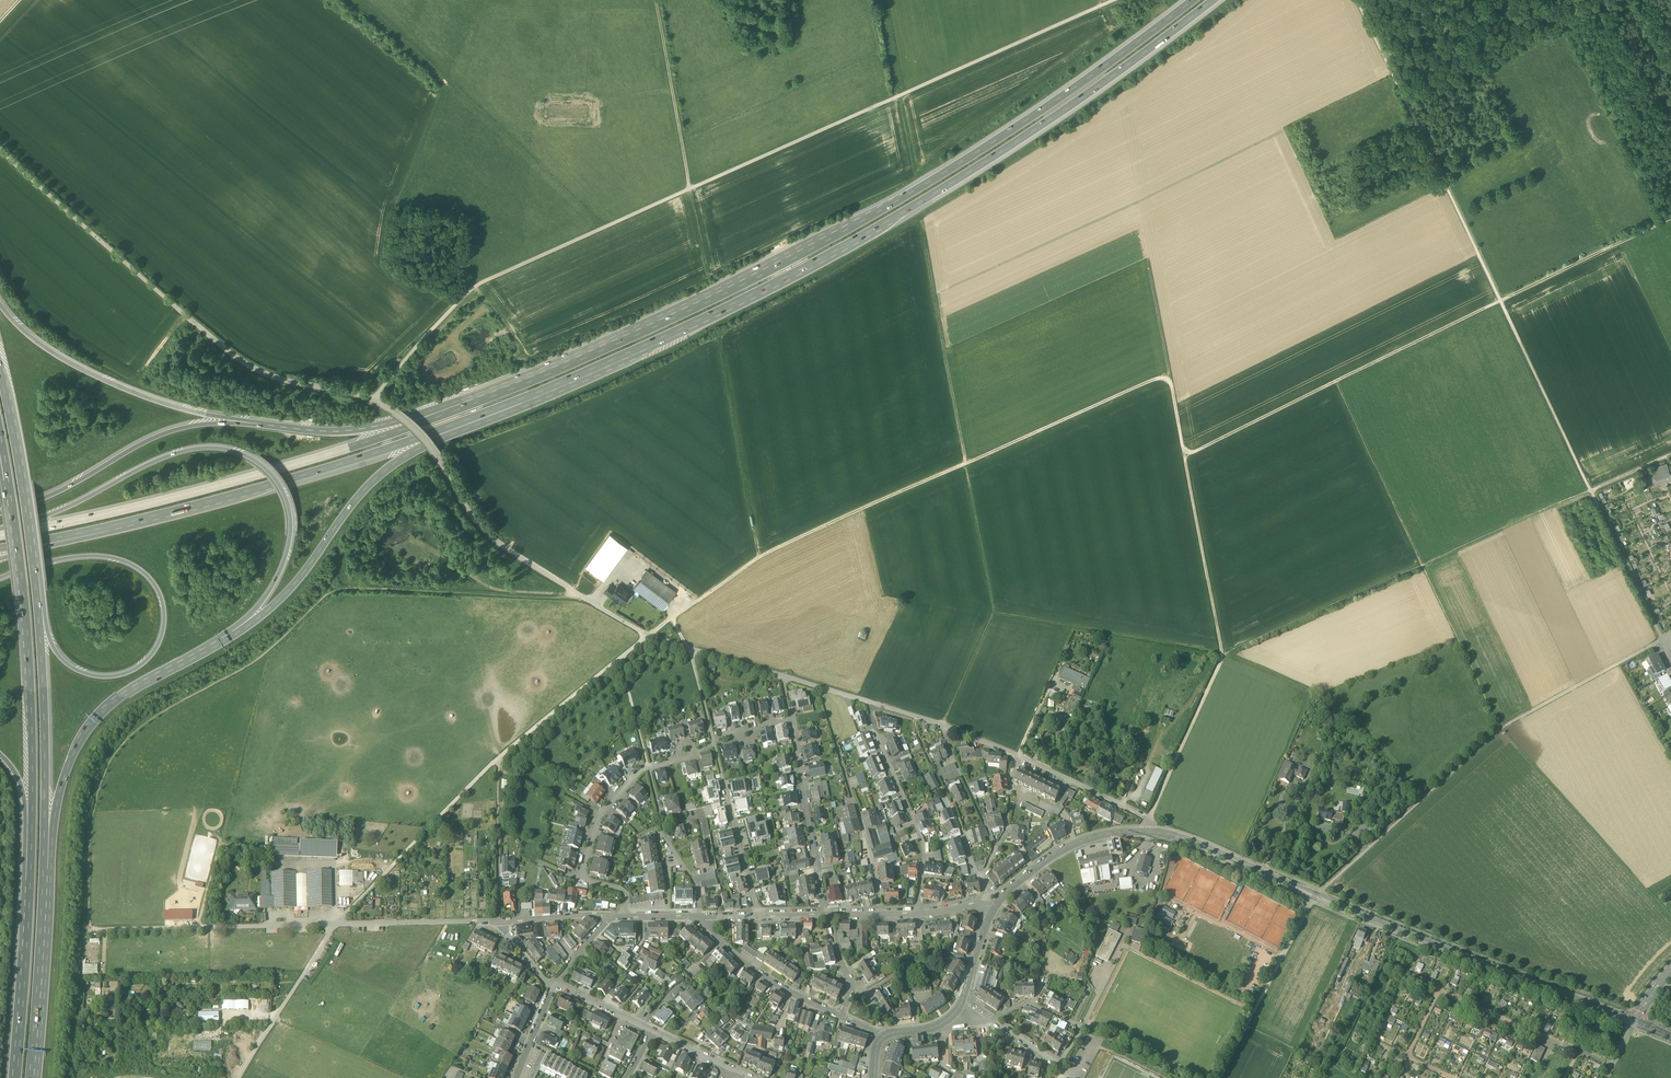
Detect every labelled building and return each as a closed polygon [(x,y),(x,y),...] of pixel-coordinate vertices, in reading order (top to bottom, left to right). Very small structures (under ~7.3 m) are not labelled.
[(1666,463),(1652,467),(1654,471),(1653,471),(1655,479),(1666,476),(1666,477),(1670,476),(1666,463)] [(610,534),(586,566),(603,579),(627,547),(610,534)] [(647,570),(634,588),(662,610),(676,591),(647,570)] [(615,588),(610,584),(604,592),(610,596),(611,595),(610,595),(615,588)] [(630,592),(619,584),(615,588),(610,595),(611,595),(613,597),(613,598),(618,601),(622,604),(630,592)] [(1650,660),(1646,662),(1650,670),(1662,664),(1657,656),(1650,660)] [(1662,664),(1650,670),(1654,677),(1660,675),(1666,671),(1662,664)] [(1090,680),(1064,669),(1059,679),(1076,686),(1077,684),(1074,683),(1075,680),(1087,686),(1090,680)] [(1669,677),(1663,680),(1658,683),(1661,689),(1670,683),(1670,680),(1669,677)] [(1087,686),(1075,680),(1074,683),(1077,684),(1076,686),(1076,687),(1085,691),(1087,686)] [(1661,689),(1664,694),(1665,694),(1669,692),(1670,691),(1670,683),(1661,689)] [(1076,687),(1073,693),(1067,708),(1076,712),(1085,691),(1076,687)] [(805,702),(804,696),(802,697),(801,692),(789,694),(790,700),(792,700),(792,704),(796,703),(797,704),(796,705),(797,710),(803,708),(809,706),(808,705),(807,701),(805,702)] [(781,700),(773,702),(774,705),(775,712),(775,714),(784,712),(781,700)] [(766,701),(758,702),(759,708),(761,708),(761,710),(760,710),(761,716),(768,715),(767,708),(766,701)] [(809,706),(803,708),(804,713),(813,712),(812,704),(808,705),(809,706)] [(752,705),(743,706),(745,714),(746,719),(755,717),(752,705)] [(737,706),(729,707),(731,718),(732,722),(739,720),(737,706)] [(1092,714),(1092,706),(1081,706),(1081,714),(1092,714)] [(723,712),(719,712),(718,714),(714,715),(714,716),(713,717),(714,719),(715,720),(717,729),(721,728),(721,730),(726,729),(725,719),(723,712)] [(859,729),(867,727),(863,713),(856,716),(859,729)] [(1060,730),(1056,739),(1062,741),(1068,728),(1066,728),(1070,720),(1060,715),(1058,716),(1054,714),(1053,717),(1054,717),(1052,721),(1055,723),(1053,725),(1053,727),(1059,729),(1060,730)] [(886,729),(886,730),(893,730),(896,730),(897,721),(892,720),(892,719),(882,718),(881,728),(884,728),(886,729)] [(701,721),(694,722),(698,735),(704,733),(702,725),(701,721)] [(688,724),(687,724),(689,730),(691,737),(698,735),(694,722),(688,724)] [(681,726),(674,727),(677,740),(684,738),(682,730),(681,726)] [(667,729),(669,735),(670,742),(677,740),(674,727),(667,729)] [(783,728),(776,730),(777,734),(776,734),(777,739),(778,738),(779,743),(788,741),(790,740),(790,736),(787,737),(785,728),(783,729),(783,728)] [(770,731),(765,732),(762,732),(761,735),(761,737),(760,738),(761,741),(762,741),(763,745),(771,743),(772,743),(770,735),(770,731)] [(808,732),(802,734),(803,742),(816,740),(815,732),(815,731),(808,732)] [(868,733),(862,736),(863,737),(861,737),(857,739),(860,747),(872,742),(871,742),(871,740),(870,739),(870,738),(868,733)] [(894,734),(886,733),(890,743),(897,740),(894,734)] [(662,738),(656,740),(659,753),(666,751),(664,744),(663,738),(662,738)] [(890,743),(888,744),(891,751),(902,746),(899,739),(897,740),(890,743)] [(656,740),(649,742),(650,747),(652,754),(659,753),(656,740)] [(872,742),(860,747),(863,755),(867,754),(869,753),(870,753),(876,751),(874,746),(873,746),(872,744),(872,743),(872,742)] [(734,744),(728,745),(728,746),(721,748),(722,749),(721,750),(721,752),(722,753),(724,762),(728,761),(728,763),(733,762),(733,760),(737,760),(736,756),(734,745),(734,744)] [(967,744),(956,747),(957,753),(960,752),(961,760),(970,758),(971,760),(975,759),(976,759),(974,752),(974,751),(970,751),(969,750),(968,750),(967,744)] [(812,747),(805,749),(805,753),(805,756),(806,756),(807,759),(819,757),(817,747),(817,746),(812,747)] [(902,746),(891,751),(894,757),(899,755),(905,752),(902,746)] [(942,746),(936,749),(937,751),(941,760),(942,760),(947,757),(944,750),(942,746)] [(752,747),(747,748),(747,749),(742,750),(744,760),(744,761),(747,761),(752,760),(751,760),(754,759),(752,747)] [(633,750),(631,751),(631,750),(626,752),(632,765),(634,764),(633,764),(639,761),(636,755),(633,750)] [(981,750),(974,752),(976,759),(975,759),(975,761),(983,759),(981,750)] [(990,751),(981,750),(983,759),(989,760),(989,754),(990,751)] [(937,751),(931,754),(936,764),(942,761),(942,760),(941,760),(937,751)] [(632,765),(626,752),(619,755),(622,762),(625,768),(625,767),(630,765),(631,766),(632,765)] [(709,753),(700,755),(702,762),(703,769),(704,769),(713,767),(709,753)] [(998,755),(989,754),(989,760),(988,764),(1000,765),(1000,768),(1002,771),(1007,770),(1008,758),(1001,758),(1002,757),(998,756),(998,755)] [(878,757),(873,760),(872,760),(867,762),(870,770),(882,765),(881,763),(880,763),(878,757)] [(777,761),(776,761),(777,767),(776,767),(777,771),(779,771),(784,770),(790,769),(791,769),(790,764),(792,762),(789,760),(788,760),(788,759),(777,761)] [(902,761),(896,764),(899,770),(900,769),(904,779),(915,774),(909,760),(908,759),(902,761)] [(1292,766),(1285,762),(1281,770),(1285,772),(1287,767),(1291,769),(1292,766)] [(954,763),(945,767),(948,773),(957,769),(954,763)] [(695,764),(685,766),(685,768),(687,775),(687,778),(698,775),(695,765),(695,764)] [(819,764),(810,766),(808,766),(810,778),(824,775),(822,764),(819,764)] [(882,765),(870,770),(874,778),(879,776),(885,773),(882,768),(883,767),(882,765)] [(617,772),(613,767),(607,771),(615,782),(621,777),(617,772)] [(945,767),(937,771),(939,777),(948,773),(945,767)] [(1151,803),(1163,770),(1156,767),(1144,800),(1151,803)] [(1291,769),(1287,767),(1285,772),(1283,777),(1291,781),(1294,774),(1295,775),(1297,772),(1291,769)] [(1307,772),(1300,768),(1298,772),(1297,772),(1295,775),(1297,775),(1296,777),(1303,780),(1307,772)] [(663,770),(655,772),(658,783),(662,782),(662,784),(665,783),(667,783),(665,775),(663,770)] [(607,771),(602,775),(605,780),(610,786),(615,782),(607,771)] [(1034,778),(1019,771),(1014,782),(1028,789),(1034,778)] [(866,783),(862,773),(855,776),(859,786),(866,783)] [(933,777),(931,774),(925,777),(931,789),(934,788),(935,790),(938,788),(933,777)] [(602,775),(600,777),(599,775),(595,778),(601,783),(605,780),(602,775)] [(595,778),(595,777),(592,780),(596,783),(594,785),(599,788),(602,784),(601,783),(595,778)] [(781,778),(778,779),(779,785),(781,784),(782,789),(787,788),(793,787),(793,783),(792,778),(792,777),(781,778)] [(1000,778),(994,780),(996,787),(1007,784),(1008,784),(1007,779),(1005,778),(1003,779),(1003,778),(1000,778)] [(1047,784),(1034,778),(1028,789),(1042,796),(1047,784)] [(883,782),(878,784),(881,791),(893,786),(890,779),(883,782)] [(821,781),(814,783),(814,787),(816,786),(817,790),(811,791),(814,804),(820,803),(819,799),(825,798),(824,795),(828,794),(826,784),(821,785),(821,781)] [(712,802),(719,800),(717,793),(720,793),(717,783),(715,784),(714,782),(708,783),(709,789),(705,790),(709,803),(712,802)] [(731,784),(733,795),(746,793),(744,782),(736,783),(731,784)] [(976,796),(984,794),(982,783),(973,785),(976,796)] [(996,787),(995,787),(996,794),(1003,793),(1005,792),(1005,791),(1007,790),(1008,789),(1007,784),(996,787)] [(1061,791),(1047,784),(1042,796),(1055,803),(1061,791)] [(599,788),(594,785),(590,790),(600,798),(605,792),(599,788)] [(960,785),(952,789),(954,794),(962,791),(960,785)] [(893,786),(881,791),(884,798),(888,797),(896,793),(893,786)] [(647,796),(638,787),(636,789),(634,792),(644,801),(647,798),(646,797),(647,796)] [(600,798),(590,790),(586,796),(590,799),(596,804),(600,798)] [(1069,790),(1065,795),(1068,797),(1072,799),(1075,793),(1069,790)] [(962,791),(954,794),(958,804),(967,801),(962,791)] [(644,801),(634,792),(631,794),(629,796),(635,802),(639,805),(640,804),(641,805),(644,801)] [(590,799),(586,796),(583,794),(581,797),(588,802),(590,799)] [(795,794),(783,797),(785,807),(787,807),(797,805),(795,794)] [(667,799),(663,800),(663,801),(667,816),(673,815),(680,813),(676,797),(667,799)] [(938,797),(932,800),(935,806),(941,803),(938,797)] [(1102,804),(1092,799),(1087,807),(1092,810),(1090,812),(1096,815),(1097,814),(1100,808),(1102,804)] [(932,800),(926,802),(929,808),(931,808),(935,806),(932,800)] [(630,806),(625,801),(623,803),(620,806),(631,816),(634,812),(633,812),(634,810),(630,806)] [(742,802),(736,803),(737,813),(748,811),(746,801),(742,802)] [(1114,808),(1103,802),(1102,804),(1100,808),(1104,811),(1103,812),(1113,817),(1116,812),(1114,808)] [(694,803),(685,805),(686,812),(696,809),(694,803)] [(716,811),(721,810),(720,803),(713,805),(710,806),(712,812),(716,811)] [(941,803),(935,806),(936,810),(937,812),(943,809),(941,803)] [(1044,813),(1024,803),(1021,809),(1041,818),(1044,813)] [(1059,803),(1052,813),(1054,815),(1057,817),(1063,808),(1062,805),(1059,803)] [(898,808),(893,810),(893,809),(889,810),(892,818),(904,814),(901,805),(898,807),(898,808)] [(631,816),(620,806),(618,808),(616,811),(622,816),(626,819),(627,818),(628,819),(631,816)] [(710,806),(704,807),(706,817),(707,817),(713,815),(712,812),(710,806)] [(581,809),(578,807),(575,812),(578,814),(576,819),(584,821),(585,819),(586,819),(589,813),(581,809)] [(854,807),(841,810),(842,812),(840,812),(841,815),(842,815),(844,822),(857,819),(854,807)] [(1104,811),(1100,808),(1097,814),(1110,822),(1112,820),(1113,817),(1103,812),(1104,811)] [(721,810),(716,811),(718,818),(718,819),(720,826),(727,824),(725,816),(726,816),(724,809),(721,810)] [(821,810),(814,811),(816,822),(825,821),(823,810),(821,810)] [(875,810),(867,813),(869,821),(877,818),(875,810)] [(942,814),(946,824),(954,820),(950,810),(942,814)] [(1333,813),(1320,810),(1318,819),(1331,822),(1332,818),(1333,813)] [(927,812),(915,817),(919,825),(925,823),(931,821),(927,812)] [(1125,817),(1116,812),(1113,817),(1112,820),(1120,824),(1121,824),(1124,817),(1125,817)] [(867,813),(861,814),(863,822),(869,821),(867,813)] [(996,814),(993,814),(995,822),(1002,820),(1000,813),(996,814)] [(1052,813),(1045,823),(1047,826),(1049,822),(1054,815),(1052,813)] [(904,814),(892,818),(895,827),(899,825),(907,822),(904,814)] [(992,815),(987,816),(988,824),(995,822),(993,814),(992,815)] [(1081,814),(1071,818),(1073,827),(1084,824),(1081,814)] [(790,815),(784,816),(784,818),(785,823),(787,822),(788,826),(799,824),(798,820),(800,819),(799,815),(790,816),(790,815)] [(620,818),(617,816),(615,821),(620,823),(620,824),(621,824),(623,821),(620,818)] [(615,821),(608,817),(607,820),(605,823),(618,830),(620,826),(619,825),(620,824),(620,823),(615,821)] [(576,819),(576,818),(574,825),(577,826),(585,828),(586,821),(584,821),(576,819)] [(869,821),(863,822),(866,832),(871,830),(876,829),(877,829),(876,827),(878,827),(879,825),(880,825),(878,818),(869,821)] [(756,819),(745,821),(749,840),(753,839),(755,846),(762,844),(761,842),(770,840),(766,823),(757,826),(756,819)] [(857,819),(844,822),(846,833),(847,835),(848,835),(860,831),(857,819)] [(946,824),(944,824),(948,834),(959,829),(955,820),(954,820),(946,824)] [(995,822),(988,824),(991,831),(999,829),(1004,828),(1002,820),(995,822)] [(707,821),(701,822),(704,835),(709,834),(707,821)] [(931,821),(925,823),(928,830),(933,828),(931,821)] [(618,830),(605,823),(604,826),(602,828),(609,832),(614,835),(614,834),(615,833),(616,833),(618,830)] [(886,823),(880,825),(879,825),(878,827),(876,827),(877,829),(876,829),(879,836),(888,834),(887,830),(886,823)] [(925,823),(919,825),(918,825),(921,833),(928,830),(925,823)] [(1045,823),(1040,830),(1042,832),(1043,831),(1045,833),(1049,831),(1047,826),(1045,823)] [(1062,823),(1056,826),(1056,827),(1049,831),(1054,841),(1059,839),(1066,836),(1064,831),(1066,831),(1065,830),(1062,823)] [(683,827),(674,829),(677,840),(685,838),(683,827)] [(1019,828),(1013,827),(1012,831),(1010,831),(1010,834),(1024,835),(1025,829),(1025,828),(1019,828)] [(982,829),(975,831),(979,844),(979,845),(986,843),(984,838),(982,829)] [(791,832),(787,833),(788,842),(789,842),(804,840),(802,830),(791,832)] [(871,830),(866,832),(872,850),(876,849),(871,830)] [(576,832),(570,831),(570,833),(569,833),(567,838),(581,841),(582,840),(581,839),(582,834),(576,832)] [(975,831),(968,833),(970,840),(972,846),(979,844),(975,831)] [(718,835),(720,842),(733,840),(731,832),(727,833),(720,835),(718,835)] [(1038,833),(1025,851),(1027,854),(1031,860),(1036,856),(1034,853),(1032,851),(1045,840),(1044,839),(1042,836),(1038,833)] [(888,834),(879,836),(882,847),(890,845),(891,844),(889,836),(888,834)] [(1024,835),(1010,834),(1010,837),(1012,837),(1011,841),(1013,841),(1022,842),(1023,842),(1024,835)] [(821,838),(822,846),(835,844),(834,835),(825,837),(821,838)] [(298,840),(273,838),(272,846),(297,848),(298,840)] [(581,841),(567,838),(566,842),(567,843),(566,845),(571,847),(578,849),(580,843),(581,843),(581,841)] [(607,840),(600,838),(595,854),(603,856),(605,856),(609,857),(611,852),(613,853),(614,851),(611,850),(613,842),(610,841),(607,840)] [(650,840),(641,841),(642,848),(655,846),(654,839),(650,840)] [(722,850),(724,850),(730,848),(735,847),(733,840),(720,842),(722,850)] [(804,840),(789,842),(788,842),(778,844),(779,847),(784,846),(784,845),(789,844),(790,850),(793,850),(802,848),(805,848),(804,840)] [(951,854),(963,849),(960,840),(958,840),(951,843),(947,844),(951,854)] [(337,843),(300,841),(300,858),(337,859),(337,843)] [(1118,842),(1108,844),(1110,853),(1111,857),(1114,856),(1121,854),(1118,842)] [(704,843),(691,847),(693,855),(706,852),(704,843)] [(913,848),(910,843),(902,846),(904,853),(906,852),(908,857),(916,854),(913,848)] [(789,844),(784,845),(784,846),(785,851),(781,852),(782,856),(793,854),(793,850),(790,850),(789,844)] [(835,844),(822,846),(825,864),(838,861),(835,844)] [(876,849),(872,850),(874,860),(887,856),(893,854),(893,853),(890,845),(882,847),(876,849)] [(297,848),(272,846),(272,856),(299,858),(300,848),(297,848)] [(655,846),(642,848),(643,854),(656,852),(655,846)] [(963,849),(951,854),(954,863),(957,861),(964,859),(966,858),(963,849)] [(1024,849),(1018,853),(1022,858),(1027,854),(1025,851),(1024,849)] [(570,853),(565,852),(564,854),(563,854),(562,859),(575,863),(576,861),(575,861),(577,855),(570,853)] [(656,852),(643,854),(639,855),(640,862),(644,861),(657,859),(656,852)] [(706,852),(693,855),(697,870),(709,867),(706,852)] [(853,852),(847,853),(849,863),(855,862),(853,852)] [(1018,853),(1007,861),(1015,871),(1025,864),(1021,858),(1022,858),(1018,853)] [(1110,853),(1097,856),(1099,868),(1113,865),(1112,859),(1111,857),(1110,853)] [(893,854),(887,856),(889,863),(895,863),(894,860),(893,854)] [(1097,856),(1078,860),(1081,872),(1082,881),(1087,880),(1085,871),(1090,870),(1092,884),(1104,881),(1099,868),(1097,856)] [(1151,859),(1141,856),(1137,873),(1146,876),(1151,859)] [(801,861),(788,864),(787,857),(782,858),(786,873),(789,872),(795,871),(798,870),(809,867),(807,859),(801,861)] [(575,863),(562,859),(560,864),(561,864),(561,866),(566,868),(573,870),(574,864),(575,864),(575,863)] [(657,859),(644,861),(645,868),(647,868),(658,866),(657,859)] [(724,861),(725,869),(738,866),(736,859),(732,860),(725,861),(724,861)] [(503,874),(512,874),(512,870),(514,869),(514,860),(502,860),(503,874)] [(602,862),(599,862),(599,861),(594,860),(590,875),(597,877),(600,877),(599,878),(603,879),(605,873),(607,874),(608,872),(605,872),(607,864),(602,862)] [(1007,861),(993,872),(999,881),(1001,883),(1015,871),(1007,861)] [(936,865),(926,864),(925,873),(934,875),(936,865)] [(658,866),(647,868),(648,874),(661,872),(660,865),(658,866)] [(918,866),(909,865),(908,878),(917,879),(918,866)] [(944,867),(936,865),(934,875),(942,876),(942,874),(944,867)] [(727,876),(729,876),(735,874),(740,873),(738,866),(725,869),(727,876)] [(892,867),(881,869),(882,875),(880,875),(881,878),(882,878),(883,883),(894,882),(892,867)] [(950,868),(944,867),(942,874),(952,876),(955,870),(950,868)] [(268,869),(261,869),(262,885),(263,898),(270,898),(270,885),(269,881),(266,881),(266,873),(268,872),(268,869)] [(340,871),(340,887),(358,886),(358,881),(364,881),(363,873),(359,873),(359,870),(340,871)] [(769,881),(767,870),(764,871),(754,873),(756,883),(756,884),(764,882),(769,881)] [(331,871),(307,871),(307,874),(308,908),(332,907),(331,871)] [(296,872),(271,872),(272,907),(272,908),(297,908),(296,872)] [(661,872),(648,874),(649,881),(662,879),(661,872)] [(999,881),(993,873),(988,877),(994,885),(999,881)] [(1058,883),(1050,873),(1044,877),(1052,887),(1058,883)] [(729,876),(731,883),(733,883),(737,881),(735,874),(729,876)] [(1052,887),(1044,877),(1039,881),(1047,891),(1052,887)] [(663,886),(662,879),(649,881),(650,888),(663,886)] [(716,879),(700,883),(702,889),(716,886),(717,886),(716,879)] [(737,881),(733,883),(734,885),(734,886),(736,885),(739,894),(748,891),(744,879),(737,881)] [(812,879),(800,882),(800,881),(797,882),(800,899),(801,899),(801,900),(802,900),(802,901),(803,901),(804,901),(808,901),(807,898),(814,897),(812,887),(813,886),(812,879)] [(1130,879),(1119,880),(1120,887),(1130,886),(1130,879)] [(976,885),(975,880),(966,882),(968,891),(969,895),(980,893),(979,884),(976,885)] [(1047,891),(1039,881),(1032,887),(1038,895),(1040,897),(1047,891)] [(872,882),(865,883),(867,896),(874,894),(872,882)] [(860,884),(854,886),(858,898),(859,898),(860,899),(863,898),(860,884)] [(960,884),(953,885),(952,887),(953,892),(949,893),(950,898),(954,897),(954,898),(957,897),(960,897),(960,896),(962,896),(961,891),(960,884)] [(663,886),(650,888),(651,894),(652,894),(656,894),(659,893),(662,893),(664,892),(663,886)] [(854,886),(845,888),(846,893),(846,894),(847,899),(848,899),(848,901),(849,901),(850,901),(850,902),(852,901),(852,900),(858,899),(858,898),(854,886)] [(1067,886),(1061,890),(1065,895),(1071,891),(1067,886)] [(772,889),(767,890),(767,891),(771,906),(785,903),(783,895),(784,895),(784,892),(783,892),(782,887),(772,889)] [(932,888),(927,887),(925,887),(924,892),(923,898),(931,900),(933,888),(931,888),(932,888)] [(587,890),(578,888),(577,892),(577,894),(585,896),(587,890)] [(837,888),(828,889),(829,896),(828,896),(829,903),(835,902),(835,904),(842,903),(839,896),(839,895),(838,892),(837,892),(837,888)] [(935,888),(935,889),(933,888),(931,900),(939,901),(941,890),(939,890),(939,889),(935,888)] [(558,891),(549,890),(548,899),(547,901),(548,901),(549,901),(555,902),(556,902),(558,891)] [(542,892),(534,891),(534,899),(534,900),(537,900),(542,900),(543,900),(542,896),(542,892)] [(566,892),(558,891),(556,902),(564,904),(564,903),(565,893),(566,892)] [(681,905),(684,906),(684,891),(675,891),(675,896),(675,902),(675,904),(681,904),(681,905)] [(693,891),(684,891),(684,906),(687,905),(687,904),(693,904),(693,902),(693,896),(693,891)] [(890,891),(887,891),(887,896),(888,896),(888,901),(899,901),(899,891),(890,891)] [(1032,899),(1025,892),(1018,898),(1027,907),(1033,901),(1032,899)] [(514,893),(504,895),(505,898),(504,899),(504,902),(505,902),(505,906),(511,905),(515,904),(514,893)] [(255,896),(245,896),(245,897),(237,897),(237,896),(231,896),(231,910),(242,910),(242,908),(249,908),(249,910),(255,909),(255,907),(255,898),(255,896)] [(576,898),(567,896),(566,904),(567,904),(575,905),(576,898)] [(263,898),(255,898),(255,907),(272,907),(272,898),(270,898),(263,898)] [(1027,907),(1018,898),(1012,905),(1017,911),(1020,914),(1027,907)] [(717,899),(708,899),(708,908),(717,908),(717,899)] [(739,899),(733,900),(731,902),(732,902),(733,910),(741,910),(740,906),(739,899)] [(728,902),(723,903),(724,911),(733,910),(732,902),(731,902),(728,902)] [(1167,909),(1164,907),(1164,908),(1163,907),(1160,912),(1163,913),(1173,919),(1175,914),(1174,914),(1174,913),(1172,911),(1171,912),(1167,910),(1167,909)] [(165,921),(193,921),(193,912),(164,912),(165,921)] [(1013,917),(1005,914),(1001,922),(1013,928),(1017,919),(1013,917)] [(1159,917),(1158,916),(1156,919),(1169,926),(1170,923),(1159,917)] [(592,922),(587,917),(583,922),(591,929),(596,924),(592,921),(592,922)] [(966,918),(962,929),(965,930),(971,932),(973,932),(977,921),(972,919),(966,918)] [(951,921),(937,924),(938,933),(942,932),(942,935),(953,933),(952,929),(951,922),(951,921)] [(591,929),(583,922),(579,926),(584,931),(587,933),(591,929)] [(907,937),(907,922),(898,922),(898,932),(898,933),(899,938),(900,938),(907,937)] [(916,922),(907,922),(907,937),(916,937),(916,932),(916,931),(916,930),(916,922)] [(1013,928),(1001,922),(997,931),(1005,935),(1008,936),(1011,938),(1013,938),(1017,930),(1013,928)] [(530,923),(515,926),(517,934),(532,932),(530,923)] [(541,923),(533,925),(536,940),(544,938),(541,923)] [(851,923),(839,923),(839,932),(840,932),(849,933),(850,933),(850,932),(851,923)] [(867,940),(867,923),(858,923),(858,932),(858,940),(867,940)] [(552,924),(547,924),(547,928),(544,928),(545,938),(553,937),(552,924)] [(888,935),(888,924),(878,925),(878,935),(888,935)] [(937,924),(929,925),(930,934),(938,933),(937,924)] [(579,926),(578,925),(577,926),(578,926),(574,929),(571,931),(578,937),(584,931),(579,926)] [(611,926),(604,935),(614,943),(617,939),(636,939),(636,926),(622,926),(622,927),(615,927),(615,926),(611,926)] [(658,938),(658,926),(648,926),(648,934),(648,939),(652,939),(658,938)] [(668,929),(668,926),(658,926),(658,938),(668,938),(668,929)] [(682,933),(679,937),(687,945),(696,935),(688,927),(682,933)] [(770,927),(761,927),(761,932),(761,937),(770,937),(770,927)] [(742,929),(742,928),(734,928),(734,945),(742,945),(742,944),(747,944),(747,929),(742,929)] [(1145,931),(1135,928),(1131,941),(1141,944),(1145,931)] [(678,929),(668,929),(668,937),(673,937),(674,936),(678,929)] [(678,929),(674,936),(677,940),(679,937),(682,933),(678,929)] [(965,930),(962,941),(968,943),(971,932),(965,930)] [(1360,930),(1353,946),(1360,949),(1363,942),(1366,943),(1369,935),(1366,934),(1367,933),(1360,930)] [(584,931),(578,937),(581,940),(587,933),(584,931)] [(1109,931),(1096,957),(1103,960),(1103,959),(1106,960),(1116,940),(1113,939),(1115,935),(1109,931)] [(485,936),(476,932),(475,934),(474,934),(473,937),(471,943),(480,947),(485,936)] [(858,932),(850,932),(850,933),(849,933),(849,939),(849,941),(857,940),(858,940),(858,932)] [(576,945),(568,934),(563,938),(571,949),(576,945)] [(713,946),(705,939),(704,940),(697,934),(696,935),(687,945),(691,949),(693,946),(697,950),(699,947),(702,950),(699,953),(703,957),(713,946)] [(498,942),(485,936),(480,947),(492,953),(494,949),(498,942)] [(532,940),(528,944),(527,944),(526,945),(527,946),(528,945),(531,948),(536,944),(532,940)] [(867,940),(858,940),(857,940),(857,953),(867,953),(867,940)] [(962,941),(959,940),(956,951),(958,952),(965,954),(967,955),(970,943),(968,943),(962,941)] [(1002,943),(994,941),(990,954),(999,956),(1001,947),(1002,944),(1002,943)] [(470,945),(465,943),(461,948),(467,952),(470,945)] [(567,956),(557,943),(552,947),(562,960),(567,956)] [(604,947),(598,943),(593,949),(603,956),(607,952),(608,950),(604,947)] [(850,943),(840,946),(843,954),(852,952),(850,943)] [(531,948),(528,950),(532,956),(541,949),(542,949),(537,944),(536,944),(531,948)] [(556,954),(550,945),(544,949),(551,958),(556,954)] [(614,951),(606,945),(604,947),(608,950),(607,952),(611,955),(614,951)] [(757,953),(747,947),(747,945),(745,945),(742,950),(753,958),(754,957),(757,953)] [(541,949),(532,956),(537,963),(543,958),(541,955),(544,953),(541,949)] [(726,956),(719,949),(711,957),(710,958),(715,962),(716,961),(719,964),(720,963),(726,956)] [(821,951),(821,952),(822,954),(822,957),(823,961),(824,963),(825,967),(835,964),(831,949),(821,951)] [(592,954),(587,950),(583,955),(587,959),(592,954)] [(646,952),(643,951),(640,956),(640,957),(646,960),(649,955),(649,954),(646,952)] [(810,955),(807,955),(806,951),(801,952),(802,956),(804,956),(807,971),(814,970),(813,966),(811,956),(811,955),(810,955)] [(1071,952),(1065,960),(1068,962),(1074,955),(1071,952)] [(622,957),(617,963),(627,971),(631,966),(626,963),(630,958),(624,953),(621,956),(622,957)] [(788,965),(770,953),(763,963),(781,975),(788,965)] [(873,958),(870,954),(862,959),(865,963),(869,960),(873,958)] [(658,959),(649,955),(646,960),(655,964),(658,959)] [(957,956),(954,955),(951,960),(955,962),(955,961),(962,965),(966,959),(963,958),(957,956)] [(498,956),(495,962),(494,962),(492,967),(490,970),(496,973),(497,970),(509,976),(515,964),(498,956)] [(708,956),(701,963),(705,966),(708,963),(707,962),(710,958),(708,956)] [(726,956),(720,963),(724,968),(731,961),(726,956)] [(1374,957),(1373,956),(1369,966),(1363,963),(1361,968),(1366,971),(1366,970),(1370,972),(1370,970),(1376,972),(1380,962),(1374,960),(1375,958),(1374,957)] [(639,959),(638,958),(636,961),(643,965),(646,960),(640,957),(639,959)] [(1346,959),(1338,977),(1341,978),(1349,961),(1346,959)] [(488,965),(485,971),(489,973),(490,970),(492,967),(494,962),(491,960),(488,965)] [(614,968),(605,960),(601,965),(611,973),(614,968)] [(643,965),(643,966),(640,971),(641,971),(645,973),(648,969),(650,968),(650,969),(649,972),(652,974),(654,975),(657,970),(655,969),(656,968),(655,967),(656,965),(655,964),(646,960),(643,965)] [(686,960),(681,965),(686,970),(690,965),(686,960)] [(865,963),(859,966),(864,974),(873,968),(877,965),(874,960),(870,963),(869,960),(865,963)] [(724,968),(723,969),(727,973),(730,976),(732,974),(738,968),(731,961),(724,968)] [(962,965),(955,961),(955,962),(947,975),(950,976),(958,981),(966,968),(962,965)] [(523,968),(515,964),(509,976),(517,980),(518,980),(520,974),(523,968)] [(788,965),(781,975),(793,983),(799,975),(800,973),(792,968),(788,965)] [(994,968),(987,966),(985,972),(992,974),(994,969),(994,968)] [(582,970),(578,967),(572,980),(580,983),(585,973),(581,972),(582,970)] [(873,968),(864,974),(868,982),(877,977),(875,973),(876,972),(873,968)] [(701,969),(692,978),(697,983),(706,973),(701,969)] [(992,974),(987,989),(992,992),(993,988),(995,989),(996,986),(994,986),(998,973),(996,972),(996,969),(994,969),(992,974)] [(660,972),(657,970),(654,975),(661,980),(664,975),(660,973),(660,972)] [(745,970),(739,978),(745,982),(750,974),(745,970)] [(985,972),(981,986),(984,987),(987,989),(992,974),(985,972)] [(1371,972),(1367,981),(1371,983),(1375,974),(1371,972)] [(594,978),(585,973),(580,983),(590,988),(594,978)] [(680,974),(675,978),(676,981),(678,983),(683,981),(680,974)] [(755,977),(750,974),(745,982),(750,986),(755,977)] [(802,976),(799,975),(793,983),(799,986),(803,981),(800,979),(802,976)] [(821,979),(816,976),(811,987),(824,993),(829,982),(826,981),(826,980),(822,978),(821,979)] [(958,981),(950,976),(943,987),(953,992),(954,990),(959,982),(958,981)] [(738,979),(735,977),(732,982),(728,987),(731,989),(738,979)] [(935,978),(932,984),(937,987),(940,981),(935,978)] [(605,981),(598,989),(606,995),(608,993),(612,988),(613,986),(609,983),(608,984),(605,981)] [(768,986),(761,981),(756,989),(763,994),(765,991),(768,986)] [(832,984),(829,982),(824,993),(836,999),(842,988),(836,986),(837,985),(832,983),(832,984)] [(931,985),(911,988),(912,994),(932,991),(931,985)] [(1023,985),(1015,985),(1015,993),(1015,998),(1024,998),(1023,985)] [(1034,985),(1023,985),(1024,998),(1034,997),(1034,985)] [(617,993),(614,997),(621,1003),(629,995),(627,993),(629,991),(624,987),(622,989),(621,988),(617,993)] [(987,989),(984,987),(980,993),(977,998),(986,1004),(993,993),(987,989)] [(540,993),(530,988),(525,1000),(534,1004),(540,993)] [(644,988),(632,1002),(639,1008),(645,1001),(648,998),(647,998),(649,996),(650,995),(646,992),(648,990),(644,988)] [(690,989),(687,992),(685,994),(691,1000),(696,995),(690,989)] [(776,991),(769,1003),(777,1009),(780,1003),(784,998),(781,996),(782,995),(776,991)] [(878,994),(875,995),(880,1002),(887,998),(883,991),(881,992),(878,994)] [(1056,996),(1046,991),(1044,995),(1052,1000),(1054,1001),(1056,997),(1056,996)] [(1004,1000),(993,993),(986,1004),(997,1011),(1001,1005),(1004,1000)] [(685,994),(683,996),(682,995),(680,997),(686,1004),(691,1000),(685,994)] [(940,994),(921,1006),(928,1016),(946,1003),(940,994)] [(696,995),(691,1000),(697,1006),(699,1004),(700,1005),(703,1002),(696,995)] [(574,1002),(562,996),(557,1006),(569,1012),(569,1011),(572,1011),(576,1004),(573,1003),(574,1002)] [(887,998),(880,1002),(887,1014),(892,1011),(890,1007),(893,1006),(888,997),(887,998)] [(1056,997),(1054,1001),(1052,1000),(1048,1006),(1055,1010),(1060,1000),(1056,997)] [(1010,1003),(1004,999),(1004,1000),(1001,1005),(1006,1009),(1010,1007),(1010,1003)] [(697,1006),(691,1000),(686,1004),(685,1005),(692,1012),(696,1009),(695,1008),(697,1006)] [(1060,1000),(1055,1010),(1060,1013),(1063,1008),(1066,1010),(1067,1007),(1064,1006),(1066,1003),(1060,1000)] [(1069,1003),(1066,1002),(1066,1003),(1064,1006),(1067,1007),(1073,1010),(1076,1004),(1070,1001),(1069,1003)] [(180,1002),(177,1008),(183,1011),(186,1005),(180,1002)] [(789,1015),(789,1016),(795,1017),(797,1011),(799,1004),(793,1002),(791,1009),(789,1015)] [(910,1005),(901,1006),(901,1013),(902,1019),(911,1018),(911,1010),(910,1005)] [(513,1016),(526,1023),(531,1013),(518,1006),(513,1016)] [(713,1015),(707,1008),(702,1012),(705,1016),(709,1021),(714,1017),(713,1015)] [(588,1012),(582,1009),(579,1016),(585,1019),(588,1012)] [(659,1014),(655,1019),(659,1022),(660,1022),(661,1022),(664,1025),(668,1020),(668,1019),(672,1015),(669,1012),(667,1013),(663,1009),(659,1014)] [(218,1022),(218,1011),(196,1011),(196,1022),(218,1022)] [(240,1011),(218,1011),(218,1022),(240,1021),(240,1011)] [(797,1011),(795,1017),(793,1024),(798,1026),(802,1012),(797,1011)] [(1033,1012),(1030,1011),(1029,1012),(1028,1015),(1029,1015),(1027,1020),(1038,1025),(1040,1019),(1043,1013),(1038,1011),(1037,1014),(1033,1012)] [(594,1015),(588,1012),(585,1019),(591,1021),(594,1015)] [(802,1012),(798,1026),(804,1027),(807,1014),(802,1012)] [(610,1020),(595,1013),(594,1015),(591,1021),(590,1022),(600,1027),(600,1028),(601,1028),(606,1030),(610,1020)] [(1052,1016),(1043,1013),(1040,1019),(1048,1023),(1052,1016)] [(807,1014),(804,1027),(809,1029),(811,1022),(813,1015),(807,1014)] [(561,1019),(553,1015),(548,1025),(556,1030),(560,1031),(565,1021),(561,1019)] [(727,1015),(720,1021),(723,1025),(729,1020),(730,1019),(727,1015)] [(779,1017),(772,1015),(771,1018),(770,1018),(769,1021),(768,1024),(775,1026),(775,1023),(776,1023),(777,1020),(778,1020),(779,1017)] [(526,1023),(513,1016),(509,1023),(508,1026),(507,1026),(510,1027),(521,1033),(526,1023)] [(573,1021),(563,1016),(561,1019),(565,1021),(571,1024),(573,1021)] [(1048,1023),(1040,1019),(1038,1025),(1046,1029),(1048,1023)] [(1067,1025),(1061,1021),(1058,1027),(1064,1030),(1067,1025)] [(508,1026),(500,1022),(498,1026),(508,1031),(510,1027),(507,1026),(508,1026)] [(732,1028),(731,1026),(727,1030),(731,1034),(736,1028),(737,1027),(735,1025),(732,1028)] [(755,1025),(750,1034),(753,1035),(758,1036),(759,1028),(759,1026),(755,1025)] [(731,1034),(730,1036),(737,1041),(742,1034),(743,1033),(742,1033),(736,1028),(731,1034)] [(759,1028),(758,1036),(758,1039),(757,1046),(757,1049),(764,1049),(765,1039),(770,1040),(773,1030),(759,1028)] [(853,1031),(842,1028),(840,1034),(839,1036),(838,1041),(839,1042),(849,1045),(853,1032),(853,1031)] [(637,1036),(624,1030),(616,1046),(626,1051),(629,1052),(637,1036)] [(712,1038),(710,1041),(714,1045),(719,1039),(720,1038),(720,1037),(723,1034),(719,1030),(712,1038)] [(507,1033),(502,1031),(502,1032),(498,1040),(511,1046),(515,1037),(507,1033)] [(816,1032),(812,1032),(805,1053),(812,1054),(806,1052),(807,1051),(808,1051),(810,1042),(815,1044),(815,1042),(816,1032)] [(817,1032),(816,1032),(815,1042),(828,1043),(829,1033),(817,1032)] [(860,1034),(853,1032),(849,1045),(854,1046),(854,1048),(855,1048),(855,1047),(860,1034)] [(553,1036),(547,1033),(543,1042),(554,1047),(553,1047),(556,1042),(556,1043),(558,1039),(553,1036)] [(728,1038),(723,1034),(720,1037),(720,1038),(719,1039),(724,1044),(724,1043),(728,1038)] [(860,1034),(855,1047),(864,1049),(868,1036),(860,1034)] [(1057,1039),(1051,1048),(1059,1053),(1062,1048),(1065,1044),(1064,1044),(1061,1041),(1064,1037),(1062,1035),(1060,1034),(1057,1039)] [(1057,1039),(1051,1035),(1045,1044),(1051,1048),(1057,1039)] [(937,1045),(928,1046),(928,1048),(922,1048),(921,1045),(924,1045),(923,1036),(912,1037),(913,1046),(915,1046),(915,1049),(913,1049),(914,1061),(923,1060),(923,1058),(925,1058),(925,1060),(939,1058),(937,1045)] [(963,1043),(955,1043),(954,1036),(949,1037),(950,1051),(951,1051),(951,1058),(954,1057),(965,1056),(963,1043)] [(498,1040),(493,1038),(489,1047),(492,1048),(492,1049),(494,1050),(507,1055),(511,1046),(498,1040)] [(753,1039),(748,1038),(747,1040),(746,1044),(757,1046),(758,1039),(753,1039)] [(784,1039),(774,1038),(774,1047),(777,1047),(783,1048),(784,1039)] [(719,1039),(714,1045),(722,1052),(724,1049),(727,1045),(724,1043),(724,1044),(719,1039)] [(1068,1039),(1064,1044),(1065,1044),(1062,1048),(1065,1050),(1071,1041),(1068,1039)] [(212,1050),(212,1040),(194,1040),(194,1050),(212,1050)] [(599,1046),(587,1041),(583,1050),(595,1056),(599,1046)] [(976,1041),(963,1043),(965,1056),(965,1057),(970,1057),(977,1056),(976,1041)] [(810,1042),(808,1051),(807,1051),(806,1052),(812,1054),(815,1044),(810,1042)] [(894,1046),(892,1045),(886,1062),(900,1067),(899,1067),(904,1051),(902,1050),(904,1045),(895,1042),(894,1046)] [(616,1046),(615,1045),(612,1051),(623,1056),(626,1051),(616,1046)] [(673,1052),(664,1047),(658,1059),(667,1063),(668,1063),(669,1060),(673,1052)] [(1545,1050),(1540,1047),(1537,1054),(1533,1061),(1538,1063),(1545,1050)] [(507,1055),(494,1050),(492,1054),(495,1056),(493,1059),(499,1061),(497,1065),(507,1069),(512,1058),(507,1055)] [(623,1056),(612,1051),(609,1057),(615,1060),(621,1062),(623,1056)] [(1009,1052),(1009,1051),(1008,1056),(1005,1065),(1022,1069),(1023,1067),(1025,1059),(1026,1056),(1009,1052)] [(761,1057),(747,1052),(742,1064),(748,1066),(751,1067),(756,1069),(760,1059),(761,1059),(761,1057)] [(552,1057),(547,1055),(545,1058),(544,1061),(542,1064),(541,1067),(546,1069),(552,1057)] [(849,1070),(848,1070),(853,1072),(858,1057),(853,1055),(850,1064),(849,1070)] [(691,1061),(681,1056),(677,1064),(675,1069),(685,1074),(691,1061)] [(557,1060),(552,1057),(546,1069),(551,1072),(557,1060)] [(761,1059),(760,1059),(756,1069),(756,1071),(761,1073),(764,1074),(770,1076),(775,1064),(761,1059)] [(557,1060),(551,1072),(556,1074),(562,1062),(557,1060)] [(674,1063),(669,1060),(668,1063),(667,1063),(665,1067),(671,1070),(674,1063)] [(658,1067),(647,1061),(642,1070),(653,1076),(658,1067)] [(562,1062),(556,1074),(561,1077),(567,1065),(562,1062)] [(610,1065),(604,1062),(602,1068),(613,1074),(616,1068),(610,1065)] [(886,1062),(882,1074),(886,1076),(886,1074),(892,1076),(891,1077),(894,1077),(896,1077),(900,1067),(886,1062)] [(964,1064),(964,1072),(964,1077),(968,1077),(968,1076),(973,1076),(974,1072),(973,1072),(973,1067),(971,1065),(971,1063),(970,1063),(964,1064)] [(1031,1063),(1030,1067),(1028,1077),(1032,1077),(1039,1077),(1040,1074),(1042,1066),(1031,1063)] [(839,1067),(829,1064),(828,1069),(847,1075),(848,1069),(845,1068),(842,1067),(839,1067)] [(507,1069),(497,1065),(494,1072),(504,1077),(507,1069)] [(561,1077),(567,1077),(572,1069),(573,1067),(567,1065),(561,1077)] [(665,1067),(662,1065),(660,1068),(669,1073),(671,1070),(665,1067)] [(698,1067),(694,1075),(692,1077),(704,1077),(708,1072),(698,1067)] [(602,1068),(599,1074),(607,1077),(611,1077),(613,1074),(602,1068)] [(933,1068),(929,1076),(933,1077),(938,1077),(941,1072),(933,1068)] [(567,1077),(574,1077),(577,1071),(572,1069),(567,1077)] [(789,1069),(786,1077),(794,1077),(796,1071),(789,1069)]
